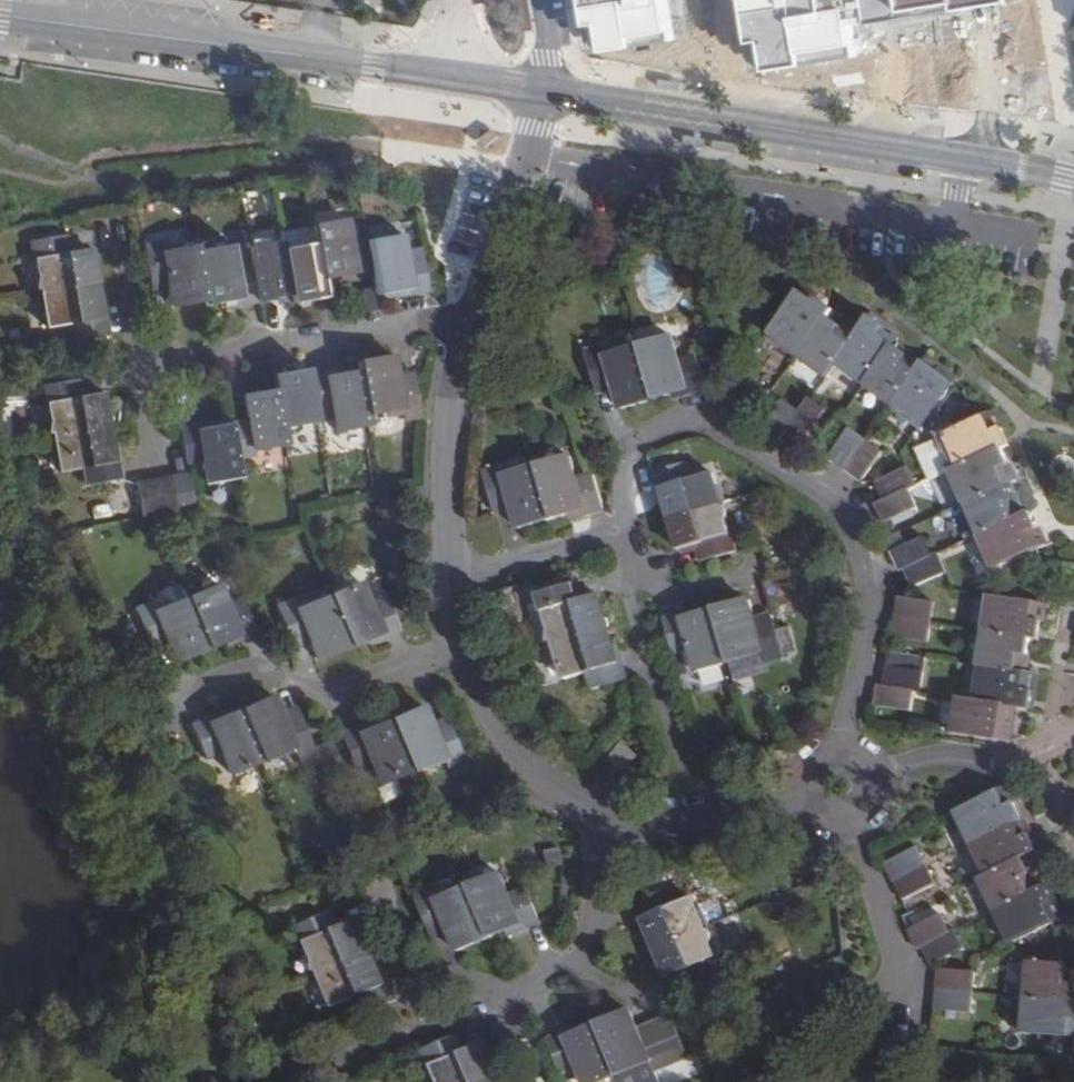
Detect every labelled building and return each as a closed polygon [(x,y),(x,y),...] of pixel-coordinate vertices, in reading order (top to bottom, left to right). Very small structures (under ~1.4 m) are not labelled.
[(595,52),(676,37),(670,0),(586,0),(595,52)] [(761,72),(860,55),(854,23),(1013,0),(747,0),(761,72)] [(316,245),(321,280),(354,275),(355,279),(373,276),(367,241),(351,244),(347,221),(312,227),(316,245)] [(40,293),(93,284),(87,248),(66,252),(63,235),(28,241),(31,258),(34,258),(40,293)] [(428,291),(422,257),(404,260),(400,236),(367,241),(373,276),(376,294),(408,289),(409,294),(428,291)] [(161,243),(142,247),(150,290),(168,287),(171,307),(205,301),(197,252),(196,248),(163,253),(161,243)] [(251,267),(257,301),(290,296),(282,251),(281,243),(248,248),(251,267)] [(197,252),(205,301),(206,305),(239,300),(240,304),(257,301),(251,267),(248,248),(247,244),(197,252)] [(282,251),(290,296),(291,303),(325,298),(321,280),(316,245),(282,251)] [(69,324),(72,341),(107,335),(103,318),(99,319),(93,284),(40,293),(47,328),(69,324)] [(799,357),(828,319),(833,311),(804,290),(770,336),(799,357)] [(836,364),(855,339),(828,319),(799,357),(827,377),(836,364)] [(865,386),(894,347),(899,339),(871,319),(855,339),(836,364),(865,386)] [(641,348),(656,401),(688,392),(689,396),(706,391),(697,357),(680,361),(674,339),(641,348)] [(893,406),(922,368),(894,347),(865,386),(893,406)] [(588,353),(600,396),(617,391),(622,410),(656,401),(641,348),(608,357),(605,348),(588,353)] [(402,421),(419,419),(411,373),(394,376),(391,357),(357,363),(358,373),(366,417),(400,411),(402,421)] [(927,360),(922,368),(893,406),(923,428),(955,385),(956,383),(927,360)] [(282,430),(315,424),(313,411),(307,377),(306,371),(272,376),(275,391),(282,430)] [(335,433),(368,427),(366,417),(358,373),(337,376),(326,378),(326,373),(307,377),(313,411),(331,408),(335,433)] [(46,403),(51,437),(104,428),(98,393),(77,397),(74,379),(40,385),(43,404),(46,403)] [(282,430),(275,391),(242,397),(247,422),(229,425),(235,461),(255,457),(253,451),(284,445),(282,430)] [(801,412),(789,428),(807,442),(828,413),(810,400),(801,412)] [(786,401),(765,430),(780,441),(789,428),(801,412),(786,401)] [(994,414),(981,419),(943,437),(958,469),(1002,449),(1008,447),(994,414)] [(235,461),(229,425),(196,430),(196,425),(179,428),(185,464),(202,461),(207,485),(239,479),(235,461)] [(104,428),(51,437),(58,472),(80,468),(84,485),(118,479),(115,461),(111,462),(104,428)] [(846,470),(867,442),(851,430),(830,458),(846,470)] [(884,454),(867,442),(846,470),(862,483),(876,465),(884,454)] [(950,473),(964,505),(1007,486),(1016,482),(1002,449),(958,469),(950,473)] [(539,467),(555,520),(586,510),(587,515),(605,509),(595,475),(579,480),(572,458),(539,467)] [(672,520),(721,505),(713,475),(693,481),(687,464),(654,474),(659,492),(663,490),(672,520)] [(487,472),(499,516),(515,511),(521,530),(555,520),(539,467),(507,476),(504,467),(487,472)] [(909,468),(884,480),(877,483),(885,502),(910,491),(917,487),(909,468)] [(175,512),(192,509),(187,474),(169,478),(175,512)] [(175,512),(169,478),(151,481),(157,515),(175,512)] [(134,484),(140,518),(151,516),(157,515),(151,481),(134,484)] [(1007,486),(964,505),(978,537),(1022,518),(1007,486)] [(910,491),(885,502),(878,505),(887,524),(918,510),(910,491)] [(702,563),(735,553),(721,505),(672,520),(680,551),(697,547),(702,563)] [(1022,518),(978,537),(993,570),(1037,551),(1045,547),(1030,514),(1022,518)] [(925,540),(892,554),(900,572),(906,569),(933,557),(925,540)] [(933,557),(906,569),(914,589),(919,587),(945,576),(937,555),(933,557)] [(328,596),(349,646),(379,633),(381,638),(398,631),(385,598),(369,604),(360,583),(328,596)] [(185,599),(206,649),(237,636),(239,639),(255,633),(242,601),(227,607),(218,586),(185,599)] [(556,647),(557,646),(609,631),(599,598),(579,604),(574,586),(539,597),(545,615),(547,614),(551,626),(548,626),(549,644),(554,642),(556,647)] [(293,600),(275,607),(292,649),(308,642),(316,659),(349,646),(328,596),(297,609),(293,600)] [(1044,606),(987,596),(982,632),(1030,639),(1039,640),(1044,606)] [(134,610),(150,652),(166,645),(174,662),(206,649),(185,599),(154,612),(150,603),(134,610)] [(934,604),(925,603),(898,599),(895,619),(931,625),(934,604)] [(784,658),(771,614),(754,619),(749,601),(714,612),(730,664),(763,654),(766,664),(784,658)] [(698,674),(730,664),(714,612),(683,621),(682,617),(664,621),(674,655),(691,651),(698,674)] [(928,644),(931,625),(895,619),(892,639),(928,644)] [(595,691),(624,682),(628,681),(623,663),(618,664),(609,631),(557,646),(568,680),(589,674),(595,691)] [(1030,639),(982,632),(976,667),(979,667),(1025,674),(1030,639)] [(890,654),(888,669),(884,689),(913,693),(920,694),(923,674),(925,659),(890,654)] [(1025,674),(979,667),(974,701),(1013,707),(1031,710),(1035,675),(1025,674)] [(913,693),(884,689),(879,688),(876,708),(911,713),(913,693)] [(238,711),(259,761),(292,747),(296,756),(312,750),(310,747),(294,708),(278,714),(271,698),(238,711)] [(974,701),(957,699),(952,734),(1008,743),(1013,707),(974,701)] [(387,720),(408,771),(441,758),(444,766),(462,760),(444,717),(428,724),(424,716),(420,706),(387,720)] [(444,717),(441,710),(424,716),(428,724),(444,717)] [(228,773),(259,761),(238,711),(217,720),(208,723),(206,719),(189,726),(202,759),(219,752),(228,773)] [(208,723),(217,720),(215,715),(206,719),(208,723)] [(378,783),(408,771),(387,720),(373,726),(357,733),(355,729),(339,735),(353,768),(369,762),(378,783)] [(357,733),(373,726),(371,722),(355,729),(357,733)] [(312,750),(317,764),(336,756),(331,742),(312,750)] [(638,759),(623,746),(610,761),(626,775),(638,759)] [(302,770),(317,764),(312,750),(296,756),(302,770)] [(378,783),(369,762),(353,768),(364,796),(381,789),(378,783)] [(970,845),(1021,820),(1005,787),(954,814),(970,845)] [(985,878),(1022,859),(1036,853),(1021,820),(970,845),(985,878)] [(893,883),(925,867),(915,849),(885,864),(893,883)] [(546,869),(560,869),(561,853),(546,852),(546,869)] [(993,912),(1037,891),(1022,859),(985,878),(978,881),(993,912)] [(933,886),(925,867),(893,883),(902,901),(933,886)] [(467,887),(489,937),(518,925),(520,929),(538,921),(525,889),(508,896),(499,874),(467,887)] [(432,891),(415,898),(432,941),(449,933),(456,951),(489,937),(467,887),(436,900),(432,891)] [(1045,887),(1037,891),(993,912),(1009,945),(1051,924),(1061,919),(1045,887)] [(656,950),(705,929),(692,899),(673,907),(666,891),(632,906),(639,922),(644,921),(656,950)] [(322,975),(371,954),(357,921),(338,929),(331,913),(299,927),(306,944),(308,943),(322,975)] [(940,917),(908,932),(917,950),(921,947),(948,934),(940,917)] [(723,974),(705,929),(656,950),(668,979),(684,972),(691,988),(723,974)] [(962,951),(952,933),(948,934),(921,947),(930,966),(954,954),(962,951)] [(356,998),(363,1015),(395,1002),(388,985),(384,986),(371,954),(322,975),(335,1007),(356,998)] [(1058,965),(1026,962),(1023,998),(1072,1002),(1073,974),(1073,966),(1058,965)] [(972,972),(953,970),(938,969),(936,991),(970,993),(972,972)] [(970,993),(936,991),(934,1010),(969,1013),(970,993)] [(1073,1038),(1073,1002),(1072,1002),(1023,998),(1020,1033),(1073,1038)] [(598,1027),(619,1076),(652,1063),(655,1072),(690,1058),(676,1026),(672,1017),(639,1031),(631,1013),(598,1027)] [(563,1074),(579,1067),(586,1081),(605,1081),(619,1076),(598,1027),(569,1039),(567,1035),(550,1042),(563,1074)] [(496,1078),(482,1045),(462,1053),(456,1037),(424,1051),(430,1067),(432,1066),(439,1081),(487,1081),(496,1078)]
